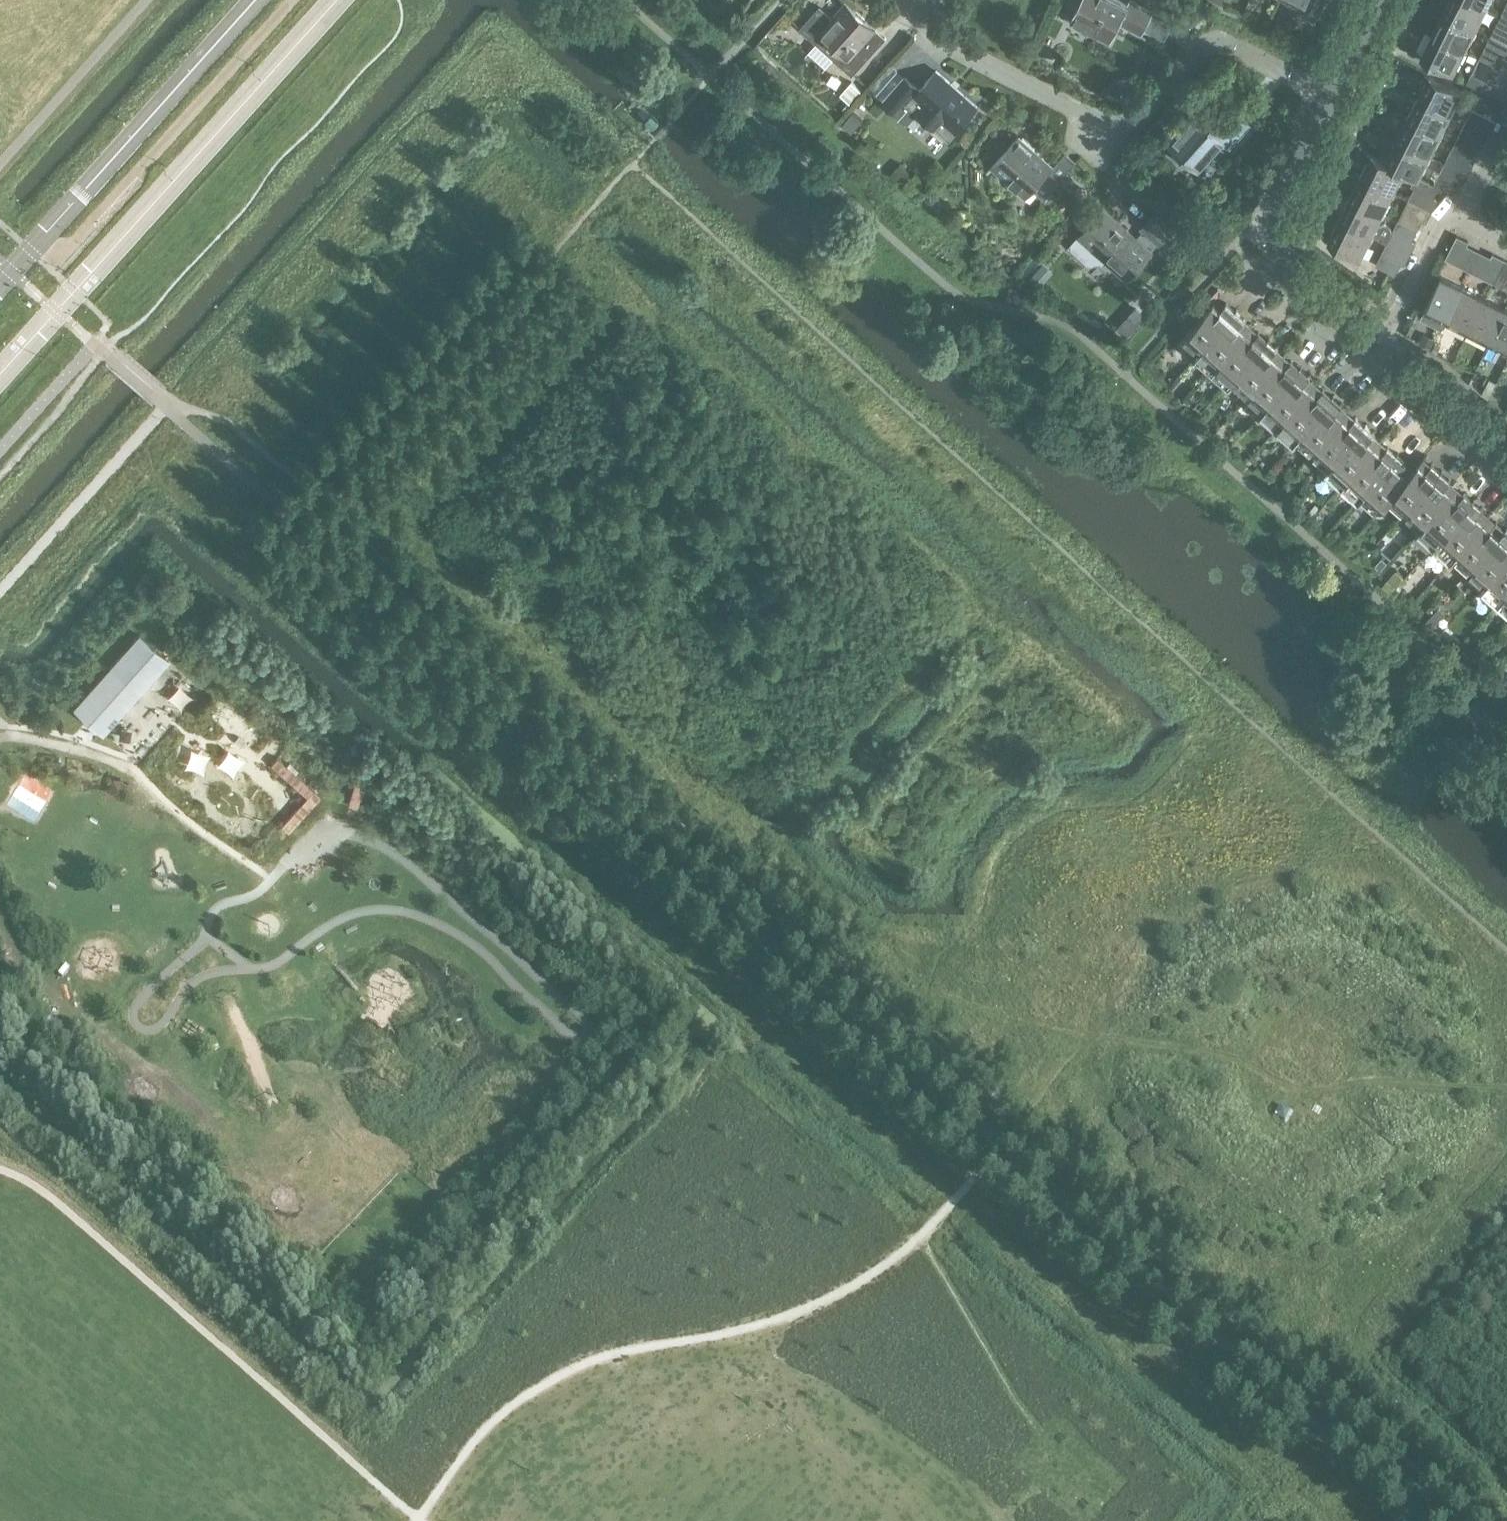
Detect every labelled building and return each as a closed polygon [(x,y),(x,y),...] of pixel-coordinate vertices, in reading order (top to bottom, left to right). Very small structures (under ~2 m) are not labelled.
[(876,29),(844,0),(834,0),(825,10),(820,6),(801,27),(853,74),(878,46),(868,37),(876,29)] [(1128,2),(1124,0),(1080,0),(1070,19),(1110,40),(1119,21),(1142,33),(1143,30),(1151,15),(1154,9),(1136,0),(1128,0),(1128,2)] [(1477,0),(1448,0),(1443,10),(1476,26),(1487,5),(1477,0)] [(1506,2),(1496,22),(1506,28),(1506,3),(1506,2)] [(1476,26),(1443,10),(1433,31),(1465,47),(1476,26)] [(1172,25),(1151,15),(1143,30),(1164,41),(1172,25)] [(1288,32),(1293,22),(1280,16),(1275,25),(1288,32)] [(1506,42),(1506,28),(1496,22),(1490,34),(1506,42)] [(784,51),(794,40),(782,30),(772,41),(784,51)] [(1465,47),(1433,31),(1421,53),(1454,70),(1465,47)] [(1506,57),(1506,42),(1490,34),(1484,45),(1504,55),(1506,57)] [(1493,79),(1504,55),(1484,45),(1473,69),(1493,79)] [(882,100),(904,76),(890,65),(869,88),(882,100)] [(937,69),(915,94),(907,103),(918,112),(917,116),(929,126),(933,125),(948,139),(978,106),(937,69)] [(1490,93),(1496,81),(1493,79),(1473,69),(1466,81),(1490,93)] [(1462,88),(1430,72),(1419,94),(1451,110),(1462,88)] [(881,103),(893,114),(917,87),(905,76),(881,103)] [(861,91),(851,82),(840,94),(850,103),(861,91)] [(1451,110),(1419,94),(1408,115),(1440,132),(1451,110)] [(1231,148),(1253,124),(1234,107),(1218,125),(1197,107),(1167,140),(1200,170),(1225,143),(1231,148)] [(1466,118),(1490,130),(1495,118),(1472,107),(1466,118)] [(1468,112),(1463,109),(1460,115),(1465,118),(1468,112)] [(651,126),(657,119),(649,112),(648,111),(642,118),(651,126)] [(851,133),(862,120),(853,112),(841,125),(851,133)] [(1440,132),(1408,115),(1397,137),(1430,153),(1440,132)] [(1480,140),(1484,141),(1490,130),(1466,118),(1460,130),(1480,140)] [(1352,143),(1357,133),(1349,130),(1344,140),(1352,143)] [(1480,140),(1460,130),(1450,150),(1470,160),(1480,140)] [(1026,196),(1033,188),(1051,204),(1058,195),(1052,189),(1063,176),(1052,166),(1054,164),(1019,132),(990,165),(1026,196)] [(1430,153),(1397,137),(1387,157),(1373,150),(1372,151),(1405,167),(1419,175),(1430,153)] [(1444,161),(1468,173),(1473,161),(1470,160),(1450,150),(1444,161)] [(1405,167),(1372,151),(1362,173),(1394,189),(1405,167)] [(1444,175),(1449,178),(1462,184),(1468,173),(1444,161),(1438,173),(1444,175)] [(1394,189),(1362,173),(1351,194),(1383,210),(1394,189)] [(1434,196),(1444,175),(1438,173),(1433,184),(1415,175),(1410,185),(1414,187),(1414,186),(1434,196)] [(1409,197),(1432,209),(1438,197),(1434,196),(1414,186),(1414,187),(1409,197)] [(1383,210),(1351,194),(1340,215),(1372,232),(1383,210)] [(1422,218),(1426,220),(1432,209),(1409,197),(1403,209),(1422,218)] [(1104,207),(1080,234),(1071,244),(1091,262),(1105,261),(1108,259),(1128,277),(1153,250),(1151,249),(1157,242),(1159,244),(1180,221),(1161,203),(1140,227),(1142,229),(1136,236),(1104,207)] [(1422,218),(1403,209),(1393,229),(1413,239),(1422,218)] [(1372,232),(1340,215),(1329,238),(1361,254),(1372,232)] [(1387,239),(1411,251),(1416,240),(1413,239),(1393,229),(1387,239)] [(1467,243),(1469,240),(1457,234),(1445,257),(1457,263),(1467,243)] [(1401,262),(1405,263),(1411,251),(1387,239),(1381,252),(1401,262)] [(1457,263),(1481,275),(1490,256),(1467,243),(1457,263)] [(1401,262),(1381,252),(1375,264),(1395,274),(1401,262)] [(1493,281),(1504,258),(1492,252),(1490,256),(1481,275),(1493,281)] [(1504,258),(1493,281),(1503,287),(1506,280),(1506,259),(1504,258)] [(1040,287),(1053,272),(1043,264),(1030,278),(1040,287)] [(1421,317),(1443,328),(1448,319),(1464,286),(1442,275),(1421,317)] [(1485,296),(1464,286),(1448,319),(1469,329),(1485,296)] [(1184,335),(1201,350),(1237,310),(1220,295),(1184,335)] [(1506,307),(1485,296),(1469,329),(1490,340),(1506,307)] [(1131,331),(1147,311),(1136,302),(1120,322),(1131,331)] [(1506,307),(1490,340),(1506,348),(1506,307)] [(1237,310),(1201,350),(1217,365),(1253,324),(1237,310)] [(1253,324),(1217,365),(1233,379),(1269,339),(1253,324)] [(1415,338),(1418,332),(1412,329),(1409,335),(1415,338)] [(1430,349),(1435,338),(1424,333),(1419,344),(1430,349)] [(1269,339),(1233,379),(1249,393),(1285,353),(1269,339)] [(1441,345),(1435,342),(1431,349),(1437,352),(1441,345)] [(1442,355),(1452,360),(1456,352),(1452,351),(1451,354),(1444,351),(1442,355)] [(1285,353),(1249,393),(1265,408),(1301,367),(1285,353)] [(1301,367),(1265,408),(1281,422),(1317,382),(1301,367)] [(1488,399),(1496,381),(1489,378),(1481,394),(1488,399)] [(1317,382),(1281,422),(1297,436),(1333,396),(1317,382)] [(1333,396),(1297,436),(1314,451),(1350,410),(1333,396)] [(1350,410),(1314,451),(1330,465),(1366,425),(1350,410)] [(1366,425),(1330,465),(1346,479),(1382,439),(1366,425)] [(1382,439),(1346,479),(1362,494),(1398,453),(1382,439)] [(1398,453),(1362,494),(1378,508),(1389,496),(1414,468),(1398,453)] [(1414,468),(1389,496),(1405,511),(1441,470),(1425,456),(1414,468)] [(1441,470),(1405,511),(1421,525),(1457,484),(1441,470)] [(1457,484),(1421,525),(1437,539),(1473,499),(1457,484)] [(1473,499),(1437,539),(1453,554),(1489,513),(1473,499)] [(1489,513),(1453,554),(1469,568),(1505,527),(1489,513)] [(1469,568),(1485,582),(1506,558),(1506,529),(1505,527),(1469,568)] [(1374,565),(1383,554),(1375,546),(1365,557),(1374,565)] [(1485,582),(1502,597),(1506,591),(1506,558),(1485,582)] [(1390,593),(1403,577),(1395,570),(1382,585),(1390,593)] [(1429,614),(1436,608),(1431,603),(1425,610),(1429,614)] [(1424,622),(1433,630),(1447,615),(1438,607),(1424,622)] [(169,660),(139,634),(74,707),(103,733),(169,660)] [(1448,645),(1454,650),(1459,645),(1453,640),(1448,645)] [(1467,650),(1462,655),(1470,663),(1475,657),(1467,650)] [(1495,686),(1504,694),(1506,691),(1506,687),(1500,681),(1495,686)] [(24,722),(18,716),(14,720),(20,726),(24,722)] [(322,797),(278,759),(272,766),(308,798),(282,827),(290,834),(322,797)] [(366,784),(356,781),(349,805),(359,808),(366,784)] [(1275,1115),(1285,1120),(1290,1111),(1280,1105),(1275,1115)]
